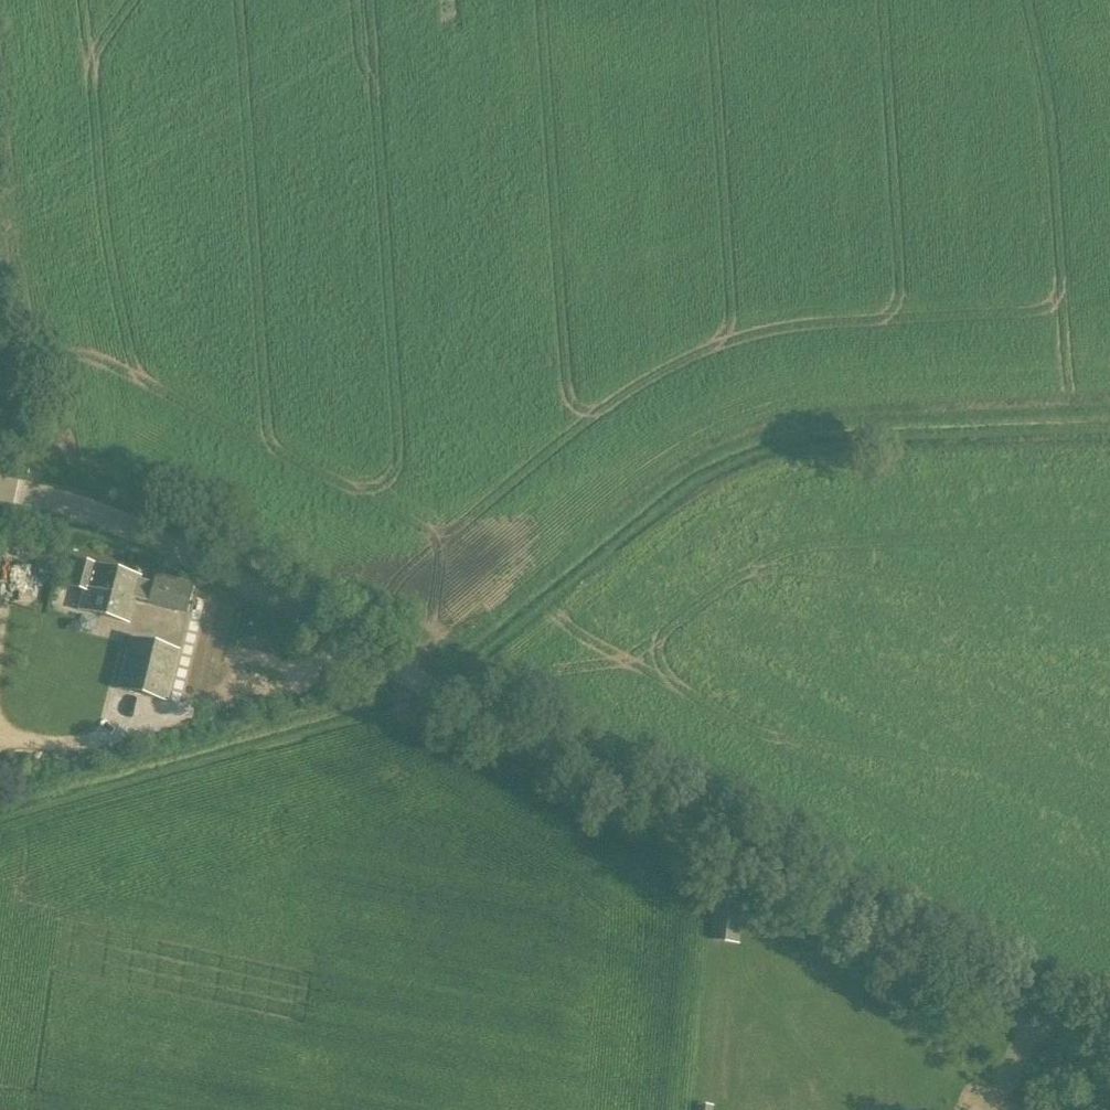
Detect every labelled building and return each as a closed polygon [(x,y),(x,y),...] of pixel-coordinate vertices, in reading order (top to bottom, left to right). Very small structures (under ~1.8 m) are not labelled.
[(70,587),(83,591),(78,610),(129,623),(141,577),(77,560),(70,587)] [(186,613),(194,584),(156,573),(148,603),(186,613)] [(167,702),(180,650),(129,637),(116,689),(167,702)] [(739,945),(743,905),(713,902),(709,942),(739,945)]
